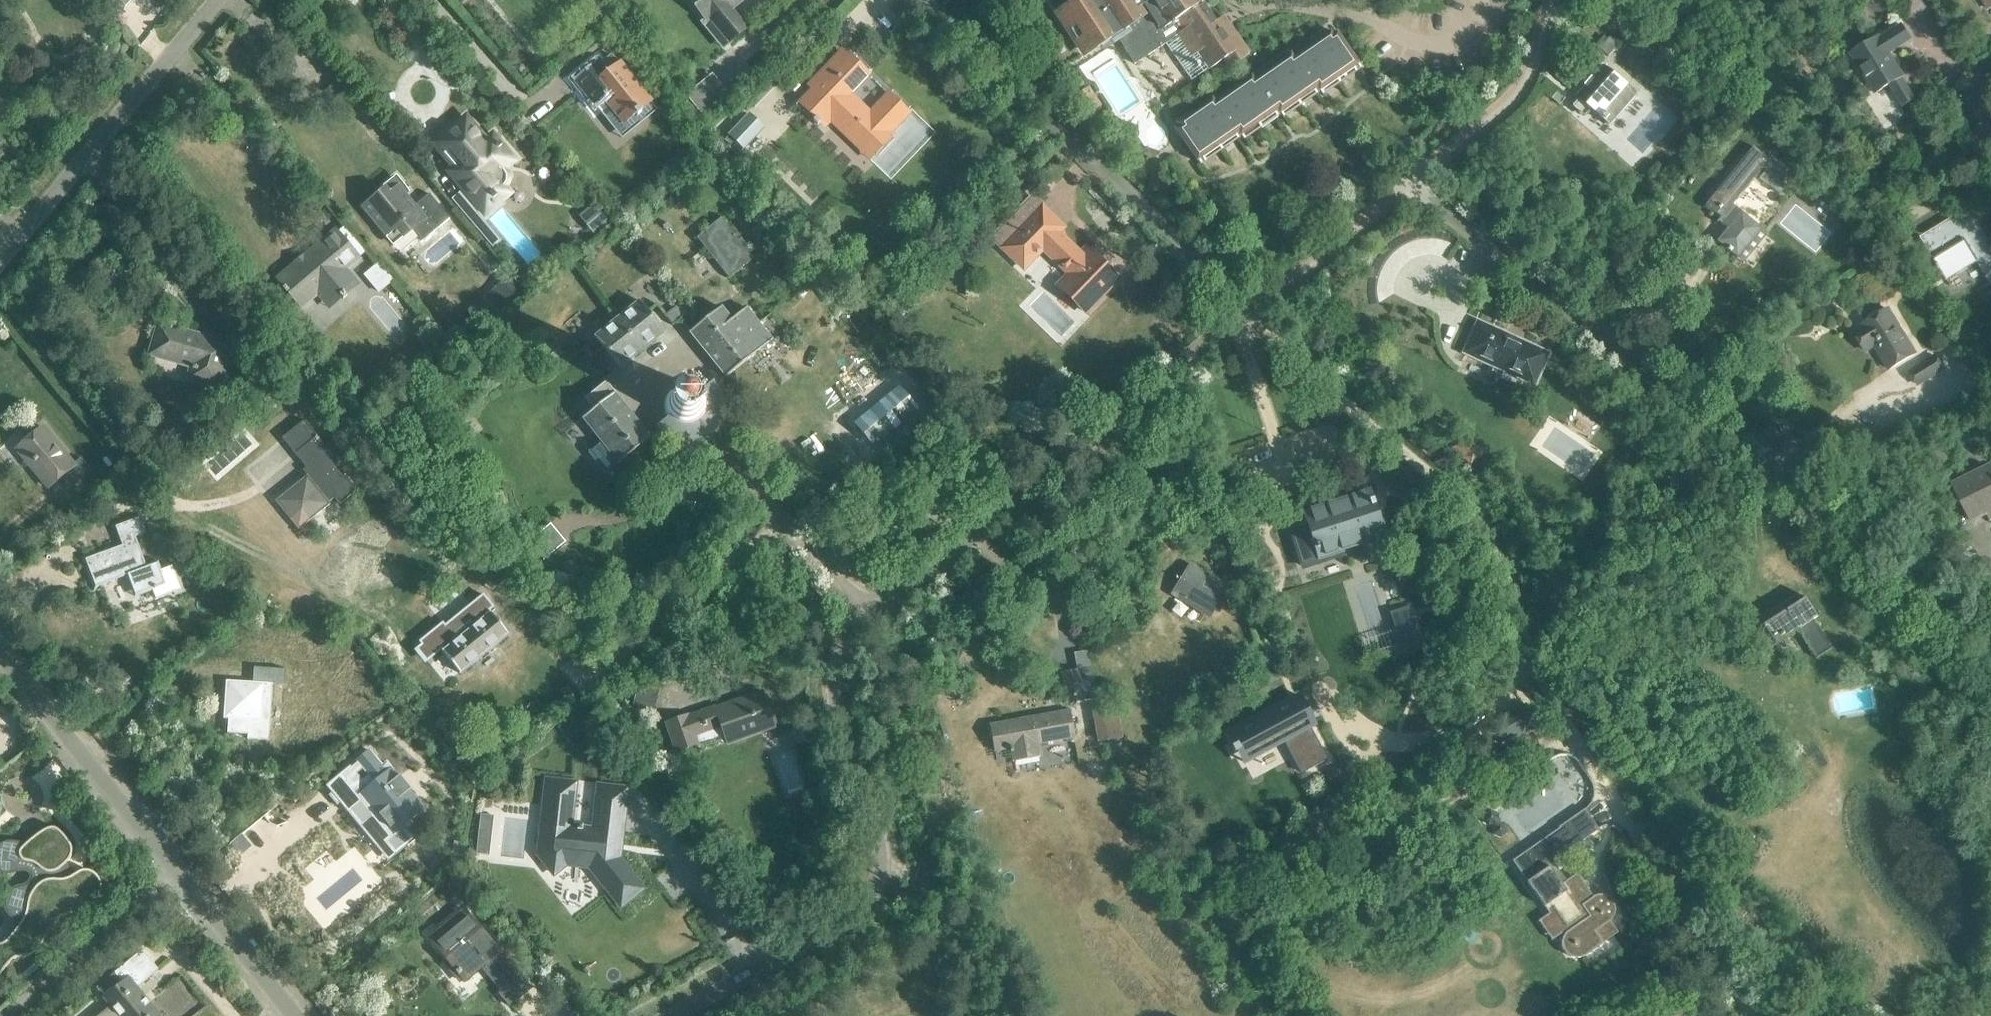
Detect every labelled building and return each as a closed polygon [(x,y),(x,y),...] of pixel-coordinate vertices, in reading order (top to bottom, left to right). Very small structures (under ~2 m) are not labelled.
[(704,18),(700,22),(723,51),(733,43),(731,40),(746,28),(732,11),(746,0),(689,0),(704,18)] [(1060,14),(1085,52),(1115,32),(1136,63),(1166,43),(1192,81),(1223,60),(1229,68),(1248,54),(1223,17),(1214,22),(1207,12),(1209,11),(1202,0),(1081,0),(1060,14)] [(1889,54),(1911,41),(1901,26),(1880,39),(1879,38),(1851,56),(1875,94),(1889,85),(1903,107),(1915,99),(1901,78),(1903,76),(1889,54)] [(1336,34),(1332,37),(1330,34),(1292,60),(1290,56),(1254,81),(1251,78),(1214,104),(1212,100),(1178,123),(1181,127),(1176,130),(1200,164),(1241,136),(1243,139),(1280,113),(1283,117),(1320,91),(1322,95),(1360,68),(1336,34)] [(1601,48),(1609,55),(1619,44),(1611,37),(1601,48)] [(652,101),(620,63),(618,64),(611,56),(600,65),(597,61),(573,81),(594,107),(603,100),(623,125),(635,115),(637,117),(641,113),(639,111),(652,101)] [(890,135),(909,116),(887,96),(869,115),(849,97),(868,77),(850,59),(825,85),(821,81),(798,105),(813,120),(822,111),(849,137),(851,135),(858,142),(856,144),(864,151),(866,149),(874,157),(892,138),(890,135)] [(1588,103),(1611,124),(1636,96),(1602,66),(1577,94),(1580,97),(1572,106),(1579,113),(1588,103)] [(686,95),(703,116),(730,94),(712,73),(686,95)] [(1075,95),(1088,115),(1103,106),(1090,85),(1075,95)] [(750,109),(726,137),(739,150),(766,123),(750,109)] [(494,129),(487,135),(468,112),(449,127),(448,126),(429,142),(449,167),(444,171),(485,219),(516,193),(511,187),(512,183),(513,180),(513,177),(512,173),(510,170),(520,161),(494,129)] [(1779,196),(1792,180),(1752,148),(1708,202),(1724,214),(1719,221),(1728,228),(1717,241),(1744,262),(1768,232),(1733,203),(1756,175),(1760,178),(1759,179),(1779,196)] [(427,195),(412,208),(403,197),(411,191),(397,175),(380,189),(387,197),(385,198),(380,192),(362,208),(394,245),(422,222),(432,234),(448,220),(427,195)] [(579,215),(594,234),(610,221),(595,203),(579,215)] [(1086,249),(1080,255),(1057,233),(1062,228),(1042,208),(1003,248),(1023,268),(1042,248),(1074,279),(1063,290),(1085,311),(1117,279),(1086,249)] [(1964,231),(1955,217),(1919,239),(1946,282),(1977,264),(1990,287),(1990,247),(1988,242),(1984,244),(1980,237),(1982,236),(1974,225),(1964,231)] [(697,238),(729,278),(754,258),(722,218),(697,238)] [(333,231),(276,279),(282,287),(280,289),(287,296),(288,295),(300,309),(325,288),(336,302),(342,298),(343,299),(347,296),(346,294),(359,284),(347,270),(358,261),(333,231)] [(365,279),(377,293),(392,281),(380,266),(365,279)] [(496,286),(512,304),(524,293),(508,276),(496,286)] [(617,320),(641,350),(664,332),(639,302),(617,320)] [(734,343),(758,323),(746,308),(731,320),(720,308),(690,333),(706,352),(727,335),(734,343)] [(1889,371),(1915,355),(1888,310),(1862,326),(1863,328),(1854,333),(1865,352),(1874,346),(1889,371)] [(619,368),(641,350),(617,320),(594,338),(619,368)] [(727,335),(706,352),(726,377),(772,340),(758,323),(734,343),(727,335)] [(1464,353),(1533,385),(1547,354),(1478,323),(1464,353)] [(185,380),(217,388),(228,346),(157,326),(149,354),(189,366),(185,380)] [(1910,373),(1917,386),(1943,370),(1936,358),(1910,373)] [(874,394),(883,405),(906,387),(897,376),(874,394)] [(668,418),(657,427),(658,429),(660,431),(662,433),(664,434),(666,436),(668,437),(670,438),(672,439),(675,440),(677,441),(679,442),(682,442),(684,442),(687,442),(689,442),(692,442),(694,441),(696,441),(699,440),(701,439),(702,440),(716,429),(715,428),(717,426),(718,424),(719,421),(720,419),(721,417),(721,414),(722,412),(722,410),(722,407),(722,405),(722,402),(722,400),(721,397),(721,395),(720,393),(719,390),(718,388),(716,386),(715,384),(713,382),(702,391),(700,389),(697,387),(694,386),(691,385),(688,384),(684,384),(681,385),(678,386),(675,387),(673,389),(670,391),(668,394),(667,397),(665,400),(665,403),(664,406),(665,409),(665,413),(666,416),(668,418)] [(582,419),(619,464),(650,439),(605,384),(586,400),(594,409),(582,419)] [(344,475),(342,477),(323,454),(326,451),(303,422),(281,439),(305,468),(306,467),(311,474),(305,478),(304,477),(274,502),(297,531),(327,506),(325,504),(331,500),(337,507),(357,491),(344,475)] [(81,460),(74,466),(42,428),(16,450),(46,486),(58,476),(68,488),(89,470),(81,460)] [(1955,487),(1972,522),(1988,514),(1990,519),(1990,469),(1955,487)] [(1310,529),(1293,534),(1302,563),(1319,558),(1342,550),(1341,546),(1358,540),(1360,545),(1384,537),(1369,491),(1345,498),(1347,503),(1329,508),(1328,504),(1304,511),(1310,529)] [(97,552),(80,558),(93,592),(105,588),(103,583),(126,575),(134,597),(152,590),(155,600),(163,597),(165,596),(169,594),(173,593),(174,595),(184,592),(172,561),(159,566),(156,560),(144,564),(134,538),(146,533),(139,516),(111,526),(111,529),(113,528),(120,547),(99,555),(97,552)] [(528,543),(565,586),(572,580),(551,555),(566,542),(550,523),(528,543)] [(1175,594),(1209,615),(1225,589),(1191,568),(1175,594)] [(1805,598),(1800,602),(1796,595),(1780,605),(1784,611),(1762,626),(1774,645),(1797,631),(1815,660),(1831,650),(1813,621),(1818,618),(1805,598)] [(464,632),(483,656),(507,636),(488,613),(481,619),(472,607),(463,614),(473,625),(464,632)] [(1061,673),(1067,703),(1097,698),(1092,667),(1061,673)] [(271,685),(283,686),(284,670),(252,669),(251,683),(224,681),(223,712),(227,712),(225,736),(247,738),(246,741),(268,742),(271,685)] [(1309,689),(1244,734),(1252,745),(1249,747),(1252,752),(1256,750),(1263,760),(1299,736),(1319,765),(1322,764),(1338,752),(1344,749),(1324,718),(1328,716),(1309,689)] [(727,743),(773,727),(761,693),(714,709),(713,707),(686,716),(665,723),(676,751),(697,744),(694,736),(721,726),(727,743)] [(1012,762),(1039,757),(1037,745),(1074,738),(1069,711),(989,725),(994,752),(1010,749),(1012,762)] [(1103,714),(1108,740),(1121,738),(1116,711),(1103,714)] [(386,762),(381,765),(370,751),(348,770),(354,778),(333,796),(343,809),(359,796),(391,835),(424,808),(386,762)] [(598,787),(593,831),(569,828),(574,785),(546,782),(544,857),(558,877),(571,868),(594,871),(623,909),(644,891),(618,860),(628,790),(598,787)] [(1577,874),(1566,881),(1553,862),(1599,830),(1584,810),(1514,860),(1550,913),(1539,920),(1552,940),(1566,930),(1568,932),(1565,934),(1564,936),(1563,940),(1563,945),(1563,948),(1565,952),(1568,955),(1571,956),(1574,957),(1579,957),(1582,957),(1618,932),(1610,921),(1613,918),(1615,914),(1615,910),(1615,907),(1614,903),(1613,900),(1610,898),(1607,896),(1604,896),(1600,895),(1596,895),(1594,896),(1587,888),(1588,887),(1589,886),(1589,885),(1589,884),(1588,882),(1586,881),(1585,881),(1583,882),(1577,874)] [(0,844),(0,848),(2,854),(3,856),(3,857),(4,859),(5,860),(6,862),(7,862),(8,863),(9,864),(10,865),(11,865),(12,866),(13,867),(16,868),(18,868),(21,868),(24,868),(26,869),(27,869),(28,869),(29,869),(29,870),(30,870),(31,871),(31,872),(32,872),(32,873),(33,874),(33,875),(34,876),(34,877),(34,878),(33,879),(33,880),(33,881),(32,881),(32,882),(31,883),(30,884),(30,885),(29,886),(28,887),(27,887),(25,888),(24,888),(23,889),(22,889),(20,889),(19,890),(17,890),(15,891),(14,891),(13,892),(12,892),(11,893),(10,894),(10,896),(9,897),(8,899),(7,900),(7,901),(7,903),(7,904),(7,905),(8,907),(8,908),(9,910),(9,911),(10,912),(11,913),(12,914),(13,915),(15,916),(16,917),(17,918),(18,919),(19,920),(19,921),(19,922),(19,923),(17,927),(15,930),(12,934),(11,936),(31,956),(32,955),(33,954),(35,953),(36,952),(38,950),(39,949),(43,943),(46,936),(48,933),(49,930),(51,927),(53,925),(54,923),(56,921),(58,920),(60,918),(62,917),(65,916),(66,916),(67,916),(69,916),(73,915),(75,915),(78,914),(80,914),(83,913),(85,911),(88,910),(90,908),(92,907),(93,905),(95,904),(96,902),(97,901),(98,899),(99,897),(100,895),(100,893),(101,891),(101,889),(101,887),(101,886),(101,884),(101,883),(100,881),(100,880),(99,879),(98,878),(97,876),(96,875),(95,874),(94,874),(93,873),(92,872),(91,871),(90,871),(89,871),(88,870),(87,870),(86,870),(85,870),(84,870),(83,871),(82,871),(81,871),(80,872),(76,874),(75,874),(74,873),(73,873),(73,872),(72,871),(71,871),(70,870),(70,869),(69,868),(68,867),(68,866),(67,865),(67,864),(67,863),(68,862),(68,861),(69,861),(69,860),(70,859),(70,858),(71,856),(71,855),(72,854),(72,853),(72,851),(72,850),(72,849),(71,848),(71,846),(70,845),(70,844),(69,843),(63,835),(60,832),(57,829),(56,829),(55,829),(55,828),(54,828),(53,828),(52,828),(51,828),(50,828),(49,828),(43,831),(41,832),(26,841),(25,842),(24,842),(23,842),(22,842),(21,842),(19,842),(17,841),(15,841),(13,841),(11,841),(9,841),(7,842),(6,842),(4,843),(3,843),(1,844),(0,844)] [(484,965),(487,969),(503,956),(464,909),(430,937),(465,980),(484,965)] [(101,1015),(158,1015),(137,990),(158,972),(141,952),(114,975),(122,984),(103,999),(110,1008),(101,1015)] [(1675,955),(1665,961),(1671,972),(1681,966),(1675,955)]
